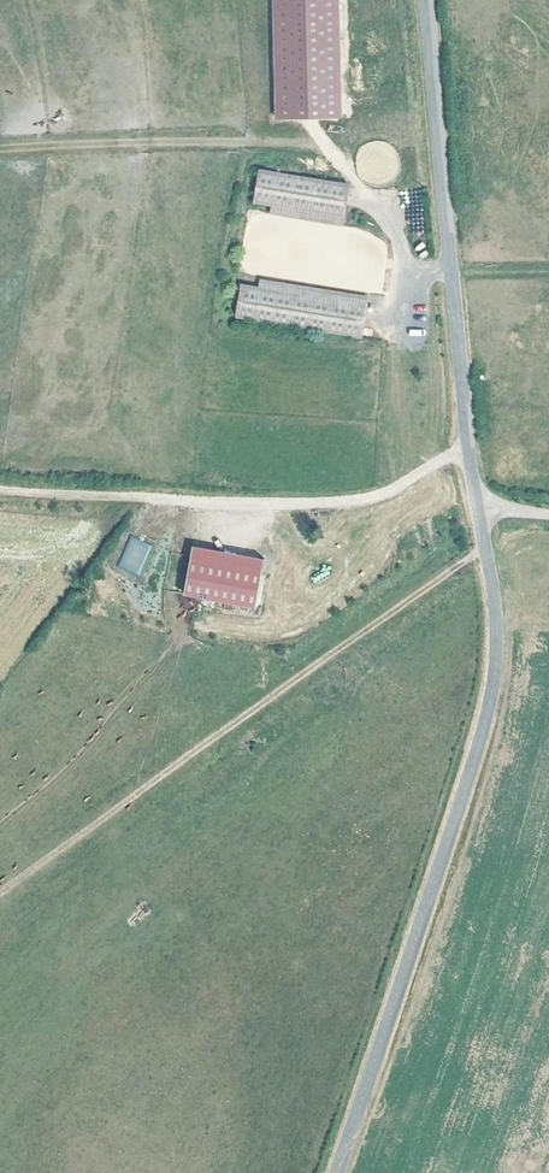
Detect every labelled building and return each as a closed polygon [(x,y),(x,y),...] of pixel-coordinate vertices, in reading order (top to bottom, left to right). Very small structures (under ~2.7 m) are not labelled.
[(274,120),(342,118),(338,0),(271,0),(274,120)] [(332,169),(238,155),(233,189),(327,203),(332,169)] [(353,295),(221,276),(216,310),(348,329),(353,295)] [(409,328),(408,335),(425,337),(425,330),(409,328)] [(131,536),(117,566),(138,575),(152,545),(131,536)] [(255,608),(262,558),(190,548),(183,597),(255,608)]
